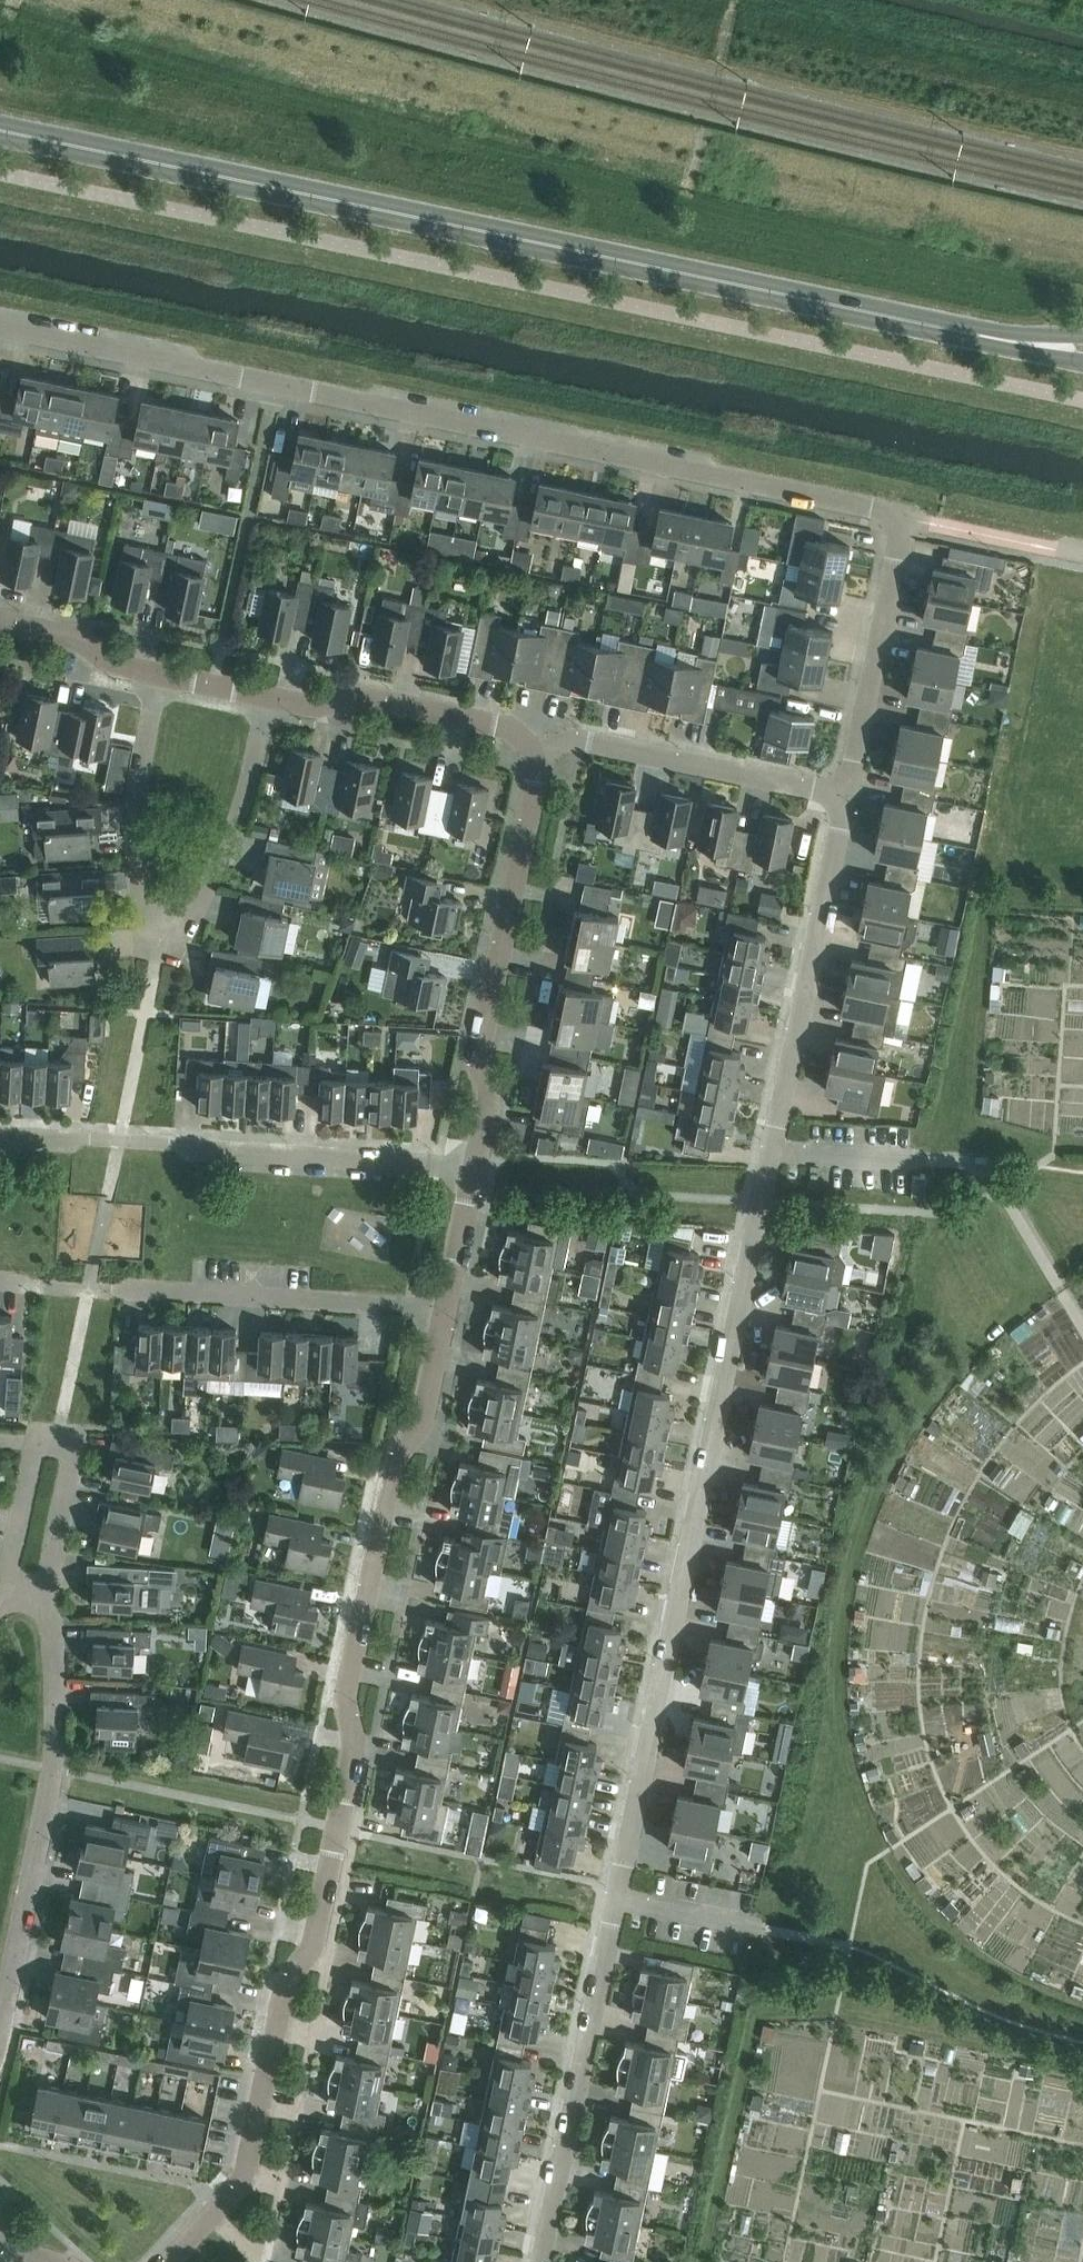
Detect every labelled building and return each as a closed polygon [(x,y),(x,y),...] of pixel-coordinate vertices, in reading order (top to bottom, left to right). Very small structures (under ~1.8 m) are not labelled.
[(38,420),(46,381),(22,376),(16,405),(3,402),(0,418),(0,430),(22,435),(25,417),(38,420)] [(35,432),(59,437),(70,385),(46,381),(38,420),(35,432)] [(85,430),(93,390),(70,385),(59,437),(82,442),(85,430)] [(117,395),(93,390),(85,430),(109,435),(105,452),(118,455),(124,427),(111,425),(117,395)] [(136,430),(124,427),(118,455),(131,457),(134,440),(158,445),(166,406),(142,401),(136,430)] [(181,450),(190,410),(166,406),(158,445),(155,458),(164,460),(167,447),(181,450)] [(213,415),(190,410),(181,450),(205,455),(213,415)] [(237,420),(213,415),(205,455),(229,460),(225,477),(238,480),(244,452),(231,449),(237,420)] [(315,477),(323,438),(299,433),(293,462),(278,459),(271,496),(286,499),(289,486),(311,490),(312,490),(315,477)] [(338,482),(347,443),(323,438),(315,477),(338,482)] [(362,487),(370,448),(347,443),(338,482),(362,487)] [(395,512),(400,485),(388,482),(394,453),(370,448),(362,487),(372,489),(369,507),(395,512)] [(52,471),(55,457),(46,455),(43,469),(52,471)] [(64,459),(55,457),(52,471),(61,472),(64,459)] [(435,502),(443,463),(419,458),(413,487),(400,485),(395,512),(408,515),(411,497),(435,502)] [(443,463),(435,502),(458,507),(466,468),(443,463)] [(482,512),(490,473),(466,468),(458,507),(482,512)] [(490,473),(482,512),(506,517),(502,534),(515,537),(521,510),(508,507),(514,478),(490,473)] [(62,481),(52,480),(50,493),(60,494),(62,481)] [(172,496),(175,482),(166,480),(163,494),(172,496)] [(77,483),(64,481),(62,494),(74,496),(77,483)] [(184,484),(175,482),(172,496),(181,497),(184,484)] [(555,527),(563,488),(539,483),(533,512),(521,510),(515,537),(528,540),(531,522),(555,527)] [(579,532),(587,493),(563,488),(555,527),(579,532)] [(602,537),(610,498),(587,493),(579,532),(602,537)] [(150,498),(144,497),(141,513),(147,514),(150,498)] [(610,498),(602,537),(603,537),(600,549),(624,554),(623,559),(635,562),(641,535),(629,532),(635,503),(610,498)] [(166,518),(171,519),(174,503),(169,502),(166,518)] [(676,552),(684,513),(660,508),(654,537),(641,535),(635,562),(648,565),(652,547),(676,552)] [(320,526),(329,528),(332,514),(323,512),(320,526)] [(224,513),(220,531),(233,533),(237,516),(224,513)] [(404,515),(395,513),(393,522),(402,524),(404,515)] [(699,557),(707,518),(684,513),(676,552),(699,557)] [(332,514),(329,528),(337,530),(340,516),(332,514)] [(786,561),(800,564),(843,573),(849,546),(820,540),(824,520),(796,514),(786,561)] [(48,556),(54,528),(31,524),(32,522),(14,518),(2,576),(11,578),(15,584),(21,580),(30,582),(36,553),(48,556)] [(707,518),(699,557),(723,562),(719,580),(732,582),(738,555),(726,552),(732,523),(707,518)] [(54,528),(48,556),(61,558),(55,587),(64,589),(68,595),(74,591),(83,593),(95,537),(54,528)] [(449,553),(452,540),(442,538),(439,551),(449,553)] [(452,540),(449,553),(459,555),(462,542),(452,540)] [(159,579),(165,551),(124,543),(113,599),(122,601),(126,607),(132,603),(141,605),(147,576),(159,579)] [(487,551),(477,549),(475,558),(486,560),(487,551)] [(513,549),(510,568),(523,570),(527,551),(513,549)] [(165,551),(159,579),(172,581),(166,610),(194,616),(198,598),(205,594),(200,587),(206,560),(165,551)] [(928,593),(969,602),(972,588),(984,590),(989,587),(993,566),(950,557),(947,570),(933,567),(928,593)] [(560,578),(569,579),(572,565),(563,564),(560,578)] [(838,600),(843,573),(800,564),(796,579),(782,577),(777,601),(806,607),(809,594),(838,600)] [(581,567),(572,565),(569,579),(578,581),(581,567)] [(306,609),(312,582),(298,579),(295,594),(268,589),(267,591),(258,589),(252,593),(249,610),(252,616),(262,618),(259,629),(268,631),(272,637),(278,633),(287,635),(293,607),(306,609)] [(306,609),(319,612),(313,641),(321,642),(326,649),(332,645),(340,646),(349,606),(331,602),(334,587),(312,582),(306,609)] [(692,593),(683,592),(674,590),(671,604),(689,607),(692,593)] [(964,628),(969,602),(928,593),(922,619),(936,622),(934,635),(966,642),(968,632),(965,628),(964,628)] [(703,597),(692,595),(689,607),(689,609),(700,611),(703,597)] [(418,632),(424,605),(383,597),(371,653),(380,655),(384,661),(390,657),(399,658),(405,630),(418,632)] [(640,614),(643,615),(646,601),(629,597),(626,611),(640,614)] [(724,616),(727,602),(714,600),(711,613),(724,616)] [(373,606),(366,604),(362,620),(370,621),(373,606)] [(424,605),(418,632),(431,635),(425,664),(434,666),(438,672),(444,668),(453,670),(462,623),(445,619),(447,610),(424,605)] [(805,612),(777,606),(772,632),(785,634),(782,649),(826,658),(831,631),(802,625),(805,612)] [(547,609),(545,621),(557,624),(560,612),(547,609)] [(510,671),(518,630),(498,625),(501,615),(481,610),(468,673),(491,678),(496,668),(510,671)] [(525,685),(547,689),(560,627),(541,623),(539,634),(518,630),(510,671),(524,674),(525,685)] [(573,684),(588,687),(596,646),(576,642),(578,631),(560,627),(547,689),(569,694),(573,684)] [(966,642),(934,635),(931,649),(917,646),(911,672),(953,680),(958,655),(959,655),(963,652),(966,642)] [(732,652),(735,639),(721,636),(719,650),(732,652)] [(602,701),(625,705),(637,643),(619,639),(616,650),(596,646),(588,687),(602,690),(602,701)] [(715,641),(704,639),(701,653),(712,655),(715,641)] [(651,700),(666,703),(674,662),(654,658),(656,647),(637,643),(625,705),(646,710),(651,700)] [(826,658),(782,649),(779,665),(761,661),(756,686),(788,693),(791,679),(820,685),(826,658)] [(674,662),(666,703),(680,706),(680,717),(703,722),(716,659),(697,655),(694,666),(674,662)] [(920,701),(917,714),(949,720),(951,710),(949,706),(947,706),(953,680),(911,672),(906,698),(920,701)] [(716,683),(712,705),(756,714),(756,718),(767,720),(760,756),(790,762),(794,743),(807,746),(813,717),(778,709),(780,696),(716,683)] [(1007,692),(989,688),(987,702),(1004,706),(1007,692)] [(47,752),(58,755),(67,712),(54,709),(56,699),(27,693),(17,738),(45,744),(43,751),(47,752)] [(67,712),(58,755),(54,773),(69,776),(75,750),(103,756),(112,711),(83,705),(81,715),(67,712)] [(949,720),(917,714),(915,727),(900,724),(895,750),(936,759),(942,733),(943,733),(947,731),(949,720)] [(130,748),(117,745),(112,767),(125,769),(130,748)] [(323,810),(332,767),(318,764),(320,754),(291,748),(282,793),(309,799),(308,806),(323,810)] [(904,779),(901,792),(933,799),(935,789),(932,785),(931,784),(936,759),(895,750),(889,776),(904,779)] [(332,767),(323,810),(338,813),(340,805),(367,811),(377,766),(348,760),(346,770),(332,767)] [(433,833),(442,790),(428,787),(430,777),(401,771),(392,816),(420,822),(418,829),(433,833)] [(635,853),(636,846),(642,817),(629,814),(635,787),(606,781),(597,824),(616,828),(613,842),(623,844),(621,850),(635,853)] [(442,790),(433,833),(448,836),(450,828),(477,834),(487,789),(458,783),(456,793),(442,790)] [(18,810),(16,792),(0,794),(0,811),(18,810)] [(642,817),(636,846),(659,851),(662,837),(681,841),(690,798),(661,792),(655,820),(642,817)] [(884,802),(879,828),(920,837),(926,811),(927,812),(931,809),(933,799),(901,792),(898,805),(884,802)] [(738,868),(744,838),(731,836),(737,808),(708,802),(699,845),(718,849),(715,863),(738,868)] [(35,854),(37,856),(37,858),(90,854),(88,828),(100,827),(99,808),(34,812),(36,841),(34,843),(35,854)] [(744,838),(738,868),(761,872),(764,859),(783,862),(792,819),(763,813),(757,841),(744,838)] [(915,863),(920,837),(879,828),(873,854),(888,857),(885,870),(917,877),(919,867),(916,863),(915,863)] [(267,869),(264,887),(307,896),(317,849),(267,838),(261,867),(267,869)] [(354,846),(331,841),(329,851),(352,856),(354,846)] [(381,850),(373,848),(370,860),(379,861),(381,850)] [(382,879),(385,864),(377,862),(373,877),(382,879)] [(575,878),(593,882),(595,871),(578,867),(575,878)] [(38,874),(39,893),(36,894),(37,916),(42,920),(94,916),(92,890),(104,889),(103,870),(38,874)] [(917,877),(885,870),(882,884),(868,881),(862,907),(904,915),(909,890),(911,890),(915,887),(917,877)] [(446,898),(449,884),(408,875),(405,890),(415,892),(409,921),(421,923),(419,931),(441,936),(443,928),(454,930),(460,901),(446,898)] [(748,879),(737,876),(734,890),(745,893),(748,879)] [(666,881),(663,894),(676,897),(678,884),(666,881)] [(713,887),(710,904),(723,906),(726,890),(713,887)] [(241,924),(237,942),(239,942),(237,950),(266,956),(267,948),(280,951),(287,918),(281,917),(284,902),(240,893),(234,922),(241,924)] [(569,934),(613,943),(618,918),(606,915),(609,902),(581,897),(579,909),(574,909),(569,934)] [(779,917),(782,901),(761,897),(757,912),(779,917)] [(657,910),(671,913),(674,902),(659,899),(657,910)] [(697,904),(679,901),(675,921),(693,925),(697,904)] [(904,915),(862,907),(857,933),(871,936),(869,949),(900,955),(903,945),(914,939),(918,918),(904,915)] [(765,960),(765,961),(767,962),(769,950),(762,949),(764,936),(755,934),(759,917),(728,911),(724,928),(728,929),(723,952),(765,960)] [(341,916),(337,928),(350,932),(354,920),(341,916)] [(958,928),(940,924),(938,937),(956,941),(958,928)] [(565,973),(593,978),(596,966),(607,969),(613,943),(569,934),(564,959),(568,960),(565,973)] [(104,954),(103,935),(38,939),(39,958),(50,957),(51,984),(94,981),(92,954),(104,954)] [(352,936),(347,949),(363,955),(368,941),(352,936)] [(667,940),(664,952),(679,955),(681,943),(667,940)] [(213,978),(209,996),(253,1005),(262,958),(212,948),(206,977),(213,978)] [(900,955),(869,949),(866,962),(852,959),(846,985),(901,997),(899,996),(907,957),(900,955)] [(421,956),(392,950),(389,965),(400,967),(394,995),(405,998),(404,1006),(425,1010),(427,1002),(439,1005),(445,976),(421,971),(419,968),(421,956)] [(760,983),(765,961),(765,960),(723,952),(718,975),(760,983)] [(676,966),(666,964),(664,977),(673,979),(676,966)] [(947,981),(949,967),(937,964),(934,978),(947,981)] [(593,978),(565,973),(563,985),(559,984),(553,1010),(597,1019),(606,1021),(611,995),(590,991),(593,978)] [(755,1006),(755,1005),(760,983),(718,975),(714,997),(755,1006)] [(901,997),(846,985),(841,1011),(855,1014),(852,1027),(884,1034),(893,1036),(901,997)] [(755,1006),(714,997),(711,1013),(687,1008),(683,1028),(706,1033),(733,1039),(736,1026),(745,1028),(748,1016),(755,1017),(758,1006),(755,1005),(755,1006)] [(19,1002),(3,1001),(3,1012),(19,1013),(19,1002)] [(26,1008),(25,1022),(33,1023),(35,1009),(26,1008)] [(597,1019),(553,1010),(548,1035),(552,1036),(550,1049),(589,1057),(591,1044),(592,1044),(597,1019)] [(104,1042),(106,1014),(90,1013),(88,1041),(104,1042)] [(241,1022),(240,1036),(249,1037),(250,1023),(241,1022)] [(259,1023),(250,1023),(249,1037),(259,1037),(259,1023)] [(835,1037),(830,1063),(871,1072),(877,1047),(878,1047),(882,1044),(884,1034),(852,1027),(850,1040),(835,1037)] [(396,1029),(396,1032),(395,1047),(409,1048),(410,1030),(396,1029)] [(362,1044),(371,1044),(372,1030),(363,1030),(362,1044)] [(372,1030),(371,1044),(380,1045),(381,1031),(372,1030)] [(730,1051),(733,1039),(706,1033),(699,1069),(740,1078),(742,1079),(745,1067),(737,1066),(740,1053),(730,1051)] [(651,1042),(648,1058),(663,1061),(666,1045),(651,1042)] [(21,1096),(23,1059),(0,1058),(1,1046),(0,1046),(0,1049),(0,1095),(21,1096)] [(589,1057),(550,1049),(547,1061),(543,1060),(538,1085),(581,1094),(587,1069),(586,1069),(589,1057)] [(47,1060),(45,1098),(70,1099),(71,1078),(84,1079),(86,1051),(65,1050),(58,1061),(47,1060)] [(196,1107),(221,1108),(223,1071),(224,1059),(186,1057),(185,1085),(198,1086),(196,1107)] [(23,1059),(21,1096),(45,1098),(47,1060),(23,1059)] [(656,1060),(649,1059),(644,1081),(652,1082),(656,1060)] [(237,1072),(223,1071),(221,1108),(245,1110),(248,1061),(237,1060),(237,1072)] [(248,1061),(245,1110),(269,1111),(272,1063),(272,1062),(248,1061)] [(288,1064),(272,1063),(269,1111),(294,1113),(295,1092),(307,1093),(309,1065),(289,1063),(288,1064)] [(871,1072),(830,1063),(824,1090),(839,1092),(836,1106),(877,1114),(885,1075),(871,1072)] [(309,1065),(307,1093),(320,1093),(318,1114),(343,1115),(345,1078),(346,1072),(332,1071),(329,1066),(309,1065)] [(394,1065),(393,1081),(391,1118),(416,1120),(416,1107),(429,1107),(431,1072),(421,1071),(422,1067),(394,1065)] [(736,1100),(740,1078),(699,1069),(694,1092),(736,1100)] [(367,1117),(369,1080),(345,1078),(343,1115),(367,1117)] [(367,1117),(391,1118),(393,1081),(369,1080),(367,1117)] [(643,1081),(638,1104),(653,1107),(657,1084),(643,1081)] [(590,1096),(581,1094),(538,1085),(532,1111),(537,1112),(534,1125),(582,1135),(590,1096)] [(731,1122),(736,1100),(694,1092),(689,1114),(731,1123),(731,1122)] [(647,1118),(652,1114),(654,1107),(638,1104),(636,1116),(647,1118)] [(731,1123),(689,1114),(682,1150),(709,1156),(711,1143),(721,1145),(723,1133),(731,1134),(733,1123),(731,1122),(731,1123)] [(536,1153),(554,1154),(556,1140),(539,1136),(536,1153)] [(925,1176),(925,1173),(920,1173),(919,1176),(912,1175),(910,1197),(924,1198),(925,1176)] [(499,1253),(553,1264),(563,1267),(571,1229),(535,1222),(532,1235),(507,1230),(505,1240),(503,1243),(501,1248),(499,1253)] [(589,1223),(587,1235),(607,1239),(609,1227),(589,1223)] [(615,1234),(628,1237),(630,1224),(617,1224),(615,1234)] [(699,1278),(698,1279),(701,1279),(703,1268),(696,1266),(698,1254),(689,1252),(691,1239),(664,1234),(657,1269),(699,1278)] [(828,1281),(841,1284),(846,1262),(839,1252),(841,1242),(809,1236),(806,1249),(792,1246),(786,1272),(828,1281)] [(609,1251),(607,1259),(623,1262),(624,1254),(609,1251)] [(550,1277),(553,1264),(499,1253),(498,1258),(499,1263),(499,1268),(497,1278),(522,1283),(519,1296),(545,1302),(555,1304),(560,1279),(550,1277)] [(608,1259),(603,1282),(613,1284),(618,1261),(608,1259)] [(699,1278),(657,1269),(652,1292),(694,1301),(698,1279),(699,1278)] [(793,1314),(824,1321),(826,1311),(824,1307),(822,1307),(828,1281),(786,1272),(781,1298),(795,1301),(793,1314)] [(608,1307),(613,1284),(603,1282),(599,1305),(608,1307)] [(648,1315),(689,1323),(694,1301),(652,1292),(648,1315)] [(519,1296),(516,1309),(492,1304),(490,1314),(487,1318),(485,1322),(483,1328),(537,1339),(545,1302),(519,1296)] [(826,1311),(824,1321),(834,1323),(836,1313),(826,1311)] [(824,1321),(793,1314),(790,1328),(775,1325),(770,1351),(811,1359),(817,1334),(818,1334),(822,1331),(824,1321)] [(1,1364),(22,1365),(23,1337),(10,1337),(12,1316),(0,1315),(0,1362),(1,1364)] [(689,1323),(648,1315),(643,1338),(684,1346),(685,1345),(689,1323)] [(160,1374),(160,1362),(163,1325),(138,1323),(137,1344),(124,1344),(122,1372),(160,1374)] [(163,1325),(160,1362),(184,1364),(187,1326),(163,1325)] [(208,1365),(211,1328),(187,1326),(184,1364),(184,1375),(208,1377),(208,1365)] [(235,1329),(211,1328),(208,1365),(208,1377),(245,1379),(246,1351),(234,1350),(235,1329)] [(504,1370),(529,1376),(537,1339),(483,1328),(483,1332),(483,1337),(484,1342),(482,1353),(506,1358),(504,1370)] [(259,1352),(246,1351),(245,1379),(282,1381),(285,1332),(260,1331),(259,1352)] [(307,1371),(309,1334),(285,1332),(282,1381),(306,1382),(307,1371)] [(309,1334),(307,1371),(331,1372),(333,1335),(309,1334)] [(333,1335),(331,1372),(341,1373),(347,1385),(367,1386),(369,1358),(356,1357),(357,1337),(333,1335)] [(687,1346),(685,1345),(684,1346),(643,1338),(635,1373),(662,1379),(665,1367),(674,1369),(677,1356),(684,1358),(687,1346)] [(582,1350),(569,1347),(568,1355),(572,1363),(581,1363),(582,1350)] [(776,1393),(808,1399),(810,1389),(807,1385),(806,1385),(811,1359),(770,1351),(765,1377),(779,1380),(776,1393)] [(477,1378),(474,1388),(471,1393),(470,1397),(468,1402),(522,1413),(529,1376),(504,1370),(501,1383),(477,1378)] [(635,1373),(628,1409),(670,1418),(669,1419),(672,1419),(674,1407),(667,1406),(669,1393),(660,1391),(662,1379),(635,1373)] [(531,1404),(548,1406),(549,1386),(533,1385),(531,1404)] [(808,1399),(808,1400),(819,1402),(821,1391),(810,1389),(808,1399)] [(806,1410),(806,1409),(808,1400),(808,1399),(776,1393),(774,1406),(759,1403),(754,1429),(795,1438),(800,1412),(802,1412),(806,1410)] [(4,1413),(19,1414),(20,1396),(6,1395),(4,1413)] [(468,1411),(469,1417),(467,1427),(491,1432),(488,1445),(523,1452),(526,1438),(517,1436),(522,1413),(468,1402),(467,1406),(468,1411)] [(574,1422),(583,1424),(586,1410),(577,1409),(574,1422)] [(628,1409),(623,1432),(665,1441),(669,1419),(670,1418),(628,1409)] [(180,1430),(181,1418),(171,1417),(171,1429),(180,1430)] [(190,1418),(181,1418),(180,1430),(189,1430),(190,1418)] [(302,1438),(303,1425),(278,1423),(277,1437),(302,1438)] [(587,1425),(574,1423),(571,1439),(584,1442),(587,1425)] [(216,1424),(216,1439),(238,1440),(239,1425),(216,1424)] [(312,1439),(312,1425),(303,1425),(302,1438),(312,1439)] [(760,1471),(792,1478),(794,1467),(791,1463),(790,1463),(795,1438),(754,1429),(748,1455),(763,1458),(760,1471)] [(618,1455),(624,1457),(624,1456),(660,1463),(660,1462),(665,1441),(623,1432),(618,1455)] [(850,1449),(853,1433),(845,1432),(842,1447),(850,1449)] [(171,1467),(174,1452),(112,1439),(108,1454),(115,1455),(110,1481),(150,1489),(154,1471),(163,1466),(171,1467)] [(266,1447),(252,1445),(250,1458),(258,1461),(264,1456),(265,1455),(266,1447)] [(333,1474),(336,1460),(283,1449),(278,1473),(303,1479),(299,1498),(338,1506),(344,1476),(333,1474)] [(452,1480),(451,1485),(504,1496),(513,1498),(522,1456),(487,1449),(484,1467),(459,1462),(457,1472),(455,1475),(452,1480)] [(581,1453),(568,1449),(565,1461),(578,1464),(581,1453)] [(614,1477),(611,1491),(638,1496),(641,1484),(650,1486),(653,1473),(660,1475),(663,1463),(660,1462),(660,1463),(624,1456),(624,1457),(619,1478),(614,1477)] [(807,1481),(810,1470),(795,1467),(793,1478),(807,1481)] [(792,1478),(760,1471),(757,1484),(743,1481),(737,1507),(779,1516),(784,1490),(785,1491),(789,1488),(792,1478)] [(497,1533),(504,1496),(451,1485),(450,1489),(450,1495),(451,1500),(449,1510),(474,1515),(471,1528),(497,1533)] [(645,1535),(645,1536),(647,1536),(650,1525),(642,1523),(645,1510),(635,1509),(638,1496),(611,1491),(604,1526),(645,1535)] [(158,1529),(161,1514),(98,1501),(95,1516),(102,1518),(97,1543),(137,1551),(141,1533),(150,1527),(158,1529)] [(744,1550),(775,1556),(777,1546),(775,1542),(774,1542),(779,1516),(737,1507),(732,1533),(746,1536),(744,1550)] [(250,1510),(239,1508),(237,1520),(247,1522),(250,1510)] [(324,1572),(330,1541),(321,1539),(324,1525),(269,1514),(264,1539),(289,1544),(285,1563),(324,1572)] [(234,1522),(221,1519),(219,1533),(232,1535),(234,1522)] [(546,1539),(555,1540),(558,1527),(549,1525),(546,1539)] [(437,1554),(435,1559),(489,1570),(492,1558),(503,1560),(508,1535),(497,1533),(471,1528),(460,1526),(457,1538),(444,1536),(442,1546),(439,1549),(437,1554)] [(604,1526),(599,1549),(641,1558),(645,1536),(645,1535),(604,1526)] [(552,1554),(555,1540),(546,1539),(545,1538),(544,1543),(545,1543),(543,1552),(552,1554)] [(599,1549),(594,1572),(636,1580),(641,1558),(599,1549)] [(726,1560),(721,1586),(763,1594),(777,1598),(785,1558),(775,1556),(744,1550),(741,1563),(726,1560)] [(484,1594),(489,1570),(435,1559),(435,1563),(435,1569),(436,1574),(434,1584),(458,1589),(455,1603),(487,1610),(490,1595),(484,1594)] [(175,1569),(87,1563),(86,1579),(93,1579),(91,1605),(158,1609),(159,1587),(174,1588),(175,1569)] [(226,1569),(224,1578),(239,1581),(247,1582),(248,1572),(226,1569)] [(638,1580),(636,1580),(594,1572),(587,1608),(614,1613),(616,1601),(626,1603),(628,1590),(636,1592),(638,1580)] [(311,1637),(317,1607),(306,1605),(309,1590),(256,1579),(251,1604),(276,1609),(271,1629),(311,1637)] [(763,1594),(721,1586),(716,1612),(730,1615),(727,1628),(759,1635),(761,1624),(759,1620),(757,1620),(763,1594)] [(611,1626),(614,1613),(587,1608),(579,1644),(621,1652),(621,1653),(623,1653),(625,1642),(618,1640),(621,1628),(611,1626)] [(420,1637),(418,1643),(472,1654),(476,1630),(485,1632),(488,1618),(454,1610),(451,1624),(427,1619),(424,1629),(422,1633),(420,1637)] [(150,1646),(151,1630),(87,1626),(86,1642),(93,1642),(92,1668),(132,1671),(134,1652),(141,1645),(150,1646)] [(188,1637),(194,1637),(206,1638),(206,1626),(188,1626),(188,1637)] [(759,1635),(727,1628),(725,1641),(710,1638),(705,1664),(746,1673),(749,1659),(756,1661),(761,1657),(764,1643),(757,1642),(759,1635)] [(217,1632),(209,1643),(225,1655),(233,1643),(217,1632)] [(545,1659),(548,1644),(530,1641),(527,1656),(545,1659)] [(806,1660),(809,1645),(794,1642),(791,1657),(806,1660)] [(417,1648),(418,1653),(419,1658),(416,1668),(441,1673),(438,1686),(464,1691),(472,1654),(418,1643),(417,1648)] [(579,1644),(575,1666),(616,1675),(621,1653),(621,1652),(579,1644)] [(297,1702),(303,1672),(293,1670),(296,1656),(242,1645),(237,1669),(262,1674),(258,1694),(297,1702)] [(524,1670),(533,1672),(535,1660),(526,1658),(524,1670)] [(512,1697),(519,1664),(506,1661),(499,1694),(512,1697)] [(711,1706),(743,1713),(745,1703),(742,1699),(741,1698),(746,1673),(705,1664),(699,1690),(714,1693),(711,1706)] [(575,1666),(570,1689),(611,1698),(612,1697),(616,1675),(575,1666)] [(215,1696),(217,1685),(206,1683),(204,1694),(215,1696)] [(438,1686),(435,1698),(411,1693),(409,1703),(406,1708),(404,1711),(403,1715),(403,1717),(451,1727),(451,1728),(456,1729),(464,1691),(438,1686)] [(614,1697),(612,1697),(611,1698),(570,1689),(563,1725),(589,1730),(592,1718),(601,1720),(604,1707),(611,1709),(614,1697)] [(103,1749),(135,1751),(137,1715),(146,1708),(154,1709),(155,1694),(91,1690),(90,1705),(97,1705),(95,1731),(104,1732),(103,1749)] [(749,1714),(743,1713),(711,1706),(708,1719),(694,1716),(688,1742),(730,1751),(741,1753),(749,1714)] [(284,1768),(290,1737),(278,1735),(281,1721),(229,1710),(224,1735),(248,1740),(244,1759),(284,1768)] [(401,1742),(425,1747),(423,1760),(448,1765),(451,1751),(446,1750),(451,1728),(451,1727),(403,1717),(402,1720),(402,1724),(402,1727),(403,1732),(401,1742)] [(555,1761),(560,1762),(597,1769),(596,1770),(599,1770),(601,1759),(594,1757),(596,1745),(587,1743),(589,1730),(563,1725),(555,1761)] [(730,1751),(688,1742),(683,1769),(697,1772),(695,1785),(726,1791),(729,1781),(726,1777),(725,1777),(730,1751)] [(526,1756),(507,1752),(503,1768),(522,1773),(526,1756)] [(448,1765),(423,1760),(420,1772),(396,1767),(394,1778),(391,1781),(389,1786),(387,1791),(441,1802),(448,1765)] [(560,1762),(556,1784),(592,1792),(596,1770),(597,1769),(560,1762)] [(499,1787),(509,1789),(512,1776),(502,1774),(499,1787)] [(556,1784),(551,1806),(551,1807),(587,1815),(592,1792),(556,1784)] [(726,1791),(695,1785),(692,1798),(678,1795),(672,1821),(714,1829),(719,1804),(720,1804),(724,1801),(726,1791)] [(448,1804),(441,1802),(387,1791),(386,1795),(387,1800),(388,1806),(385,1816),(410,1821),(407,1834),(440,1841),(448,1804)] [(495,1805),(492,1819),(501,1820),(504,1807),(495,1805)] [(546,1805),(541,1829),(582,1837),(583,1837),(587,1815),(551,1807),(551,1806),(546,1805)] [(480,1854),(489,1813),(473,1809),(464,1851),(480,1854)] [(81,1848),(125,1857),(128,1844),(146,1848),(151,1824),(114,1816),(111,1829),(86,1824),(81,1848)] [(506,1822),(492,1819),(489,1833),(503,1836),(506,1822)] [(714,1829),(672,1821),(667,1847),(681,1850),(678,1863),(710,1870),(712,1859),(710,1855),(708,1855),(714,1829)] [(582,1837),(541,1829),(533,1865),(560,1870),(563,1858),(572,1860),(575,1847),(582,1849),(585,1837),(583,1837),(582,1837)] [(216,1876),(259,1885),(267,1848),(209,1836),(201,1873),(216,1876)] [(98,1890),(129,1896),(134,1873),(122,1870),(125,1857),(81,1848),(76,1872),(101,1877),(98,1890)] [(229,1904),(254,1909),(259,1885),(216,1876),(213,1889),(199,1886),(194,1909),(227,1916),(229,1904)] [(129,1896),(98,1890),(96,1902),(71,1897),(66,1921),(109,1930),(112,1917),(124,1919),(129,1896)] [(412,1940),(417,1917),(423,1918),(426,1904),(394,1897),(391,1910),(367,1905),(365,1915),(362,1919),(360,1923),(358,1929),(412,1940)] [(224,1929),(227,1916),(194,1909),(192,1909),(187,1932),(203,1935),(201,1948),(201,1949),(244,1958),(249,1934),(224,1929)] [(114,1969),(120,1971),(125,1947),(107,1943),(109,1930),(66,1921),(61,1945),(86,1950),(83,1963),(114,1969)] [(513,1961),(519,1962),(519,1961),(555,1969),(555,1970),(557,1970),(560,1958),(552,1957),(555,1944),(545,1942),(548,1929),(521,1924),(513,1961)] [(358,1929),(358,1933),(358,1938),(359,1943),(357,1954),(381,1959),(379,1972),(404,1977),(412,1940),(358,1929)] [(459,1950),(463,1935),(450,1932),(446,1947),(459,1950)] [(467,1937),(464,1951),(476,1953),(479,1940),(467,1937)] [(239,1982),(244,1958),(201,1949),(201,1948),(196,1947),(193,1961),(179,1958),(174,1982),(181,1983),(212,1989),(214,1977),(239,1982)] [(463,1959),(460,1972),(469,1974),(471,1961),(463,1959)] [(632,1990),(686,2001),(693,1964),(668,1959),(665,1972),(641,1966),(639,1977),(636,1980),(634,1985),(632,1990)] [(519,1961),(519,1962),(514,1984),(550,1992),(555,1970),(555,1969),(519,1961)] [(55,1970),(51,1994),(94,2003),(97,1990),(109,1993),(114,1969),(83,1963),(80,1975),(55,1970)] [(343,2001),(343,2003),(397,2014),(404,1977),(379,1972),(376,1984),(352,1979),(349,1990),(347,1993),(345,1998),(343,2001)] [(456,1994),(467,1997),(471,1978),(459,1976),(456,1994)] [(546,2014),(550,1992),(514,1984),(502,1981),(498,2004),(504,2005),(509,2006),(509,2007),(546,2014)] [(209,2002),(212,1989),(181,1983),(176,2006),(188,2009),(185,2022),(229,2031),(234,2007),(209,2002)] [(655,2020),(652,2033),(678,2038),(685,2040),(689,2016),(683,2015),(686,2001),(632,1990),(632,1994),(632,1999),(633,2005),(631,2015),(655,2020)] [(91,2016),(94,2003),(51,1994),(46,2018),(70,2023),(68,2036),(99,2043),(104,2019),(91,2016)] [(343,2003),(342,2007),(343,2012),(344,2018),(342,2028),(366,2033),(363,2046),(389,2051),(397,2014),(343,2003)] [(548,2014),(546,2014),(509,2007),(509,2006),(504,2005),(497,2041),(523,2047),(526,2035),(536,2037),(538,2024),(546,2026),(548,2014)] [(199,2050),(224,2055),(229,2031),(185,2022),(182,2035),(170,2033),(165,2056),(196,2063),(199,2050)] [(447,2033),(444,2046),(457,2049),(459,2036),(447,2033)] [(617,2064),(670,2075),(678,2038),(652,2033),(650,2046),(625,2041),(623,2051),(621,2054),(618,2059),(617,2064)] [(64,2051),(66,2041),(48,2037),(46,2047),(64,2051)] [(530,2061),(521,2059),(523,2047),(497,2041),(489,2077),(531,2086),(531,2087),(533,2087),(535,2075),(528,2074),(530,2061)] [(76,2053),(94,2057),(96,2047),(78,2044),(76,2053)] [(389,2051),(363,2046),(361,2059),(336,2054),(334,2064),(332,2067),(329,2072),(328,2077),(381,2088),(389,2051)] [(114,2051),(96,2047),(94,2057),(112,2061),(114,2051)] [(143,2057),(124,2053),(122,2063),(141,2067),(143,2057)] [(161,2061),(143,2057),(141,2067),(159,2070),(161,2061)] [(171,2063),(169,2072),(188,2076),(190,2067),(171,2063)] [(663,2113),(670,2075),(617,2064),(616,2070),(617,2075),(617,2079),(615,2089),(640,2094),(637,2107),(663,2113)] [(447,2081),(450,2069),(441,2067),(438,2079),(447,2081)] [(214,2072),(196,2068),(194,2077),(212,2081),(214,2072)] [(348,2120),(378,2126),(382,2127),(385,2113),(376,2111),(381,2088),(328,2077),(327,2081),(327,2087),(328,2092),(326,2102),(350,2107),(348,2120)] [(531,2086),(489,2077),(485,2100),(526,2109),(531,2087),(531,2086)] [(53,2133),(62,2089),(38,2084),(29,2128),(53,2133)] [(86,2094),(77,2138),(100,2143),(109,2099),(97,2096),(98,2089),(89,2087),(87,2094),(86,2094)] [(53,2133),(77,2138),(86,2094),(62,2089),(53,2133)] [(100,2143),(124,2148),(133,2104),(109,2099),(100,2143)] [(433,2099),(431,2112),(440,2113),(442,2101),(433,2099)] [(521,2131),(526,2109),(485,2100),(480,2123),(521,2131)] [(694,2118),(710,2122),(713,2106),(697,2103),(694,2118)] [(124,2148),(147,2152),(156,2109),(133,2104),(124,2148)] [(637,2107),(634,2120),(610,2115),(608,2125),(606,2128),(604,2131),(602,2135),(601,2138),(655,2150),(663,2113),(637,2107)] [(147,2152),(171,2157),(180,2114),(156,2109),(147,2152)] [(437,2127),(440,2114),(431,2112),(428,2125),(437,2127)] [(171,2157),(195,2162),(204,2119),(180,2114),(171,2157)] [(361,2162),(366,2163),(371,2139),(375,2140),(378,2126),(348,2120),(345,2133),(321,2128),(319,2138),(316,2141),(314,2146),(312,2151),(361,2161),(361,2162)] [(517,2154),(517,2153),(521,2131),(480,2123),(475,2145),(517,2154)] [(624,2168),(622,2181),(647,2187),(655,2150),(601,2138),(601,2142),(601,2148),(602,2153),(600,2163),(624,2168)] [(475,2145),(468,2181),(504,2189),(509,2164),(516,2165),(519,2154),(517,2153),(517,2154),(475,2145)] [(356,2185),(361,2162),(361,2161),(312,2151),(312,2155),(312,2161),(313,2166),(311,2176),(335,2181),(332,2194),(358,2199),(361,2186),(356,2185)] [(435,2160),(422,2157),(419,2170),(432,2172),(435,2160)] [(416,2163),(406,2161),(404,2171),(414,2173),(416,2163)] [(502,2226),(504,2227),(506,2215),(499,2214),(504,2189),(468,2181),(460,2217),(502,2226)] [(588,2207),(586,2213),(639,2224),(647,2187),(622,2181),(619,2194),(594,2189),(592,2200),(591,2202),(588,2207)] [(297,2225),(350,2237),(353,2224),(364,2227),(369,2202),(358,2200),(358,2199),(332,2194),(330,2207),(305,2202),(303,2212),(301,2215),(298,2220),(297,2225)] [(412,2198),(411,2206),(424,2209),(426,2201),(412,2198)] [(639,2224),(586,2213),(585,2219),(586,2225),(586,2228),(584,2238),(609,2243),(606,2256),(632,2261),(639,2224)] [(406,2229),(416,2231),(419,2218),(409,2216),(406,2229)] [(502,2226),(460,2217),(455,2240),(497,2248),(502,2226)] [(297,2225),(296,2230),(296,2235),(297,2240),(295,2250),(320,2256),(318,2261),(359,2261),(361,2252),(348,2250),(350,2237),(297,2225)] [(377,2226),(375,2240),(394,2243),(396,2230),(377,2226)] [(416,2231),(406,2229),(404,2242),(413,2245),(416,2231)] [(497,2248),(455,2240),(451,2261),(494,2261),(497,2248)]
